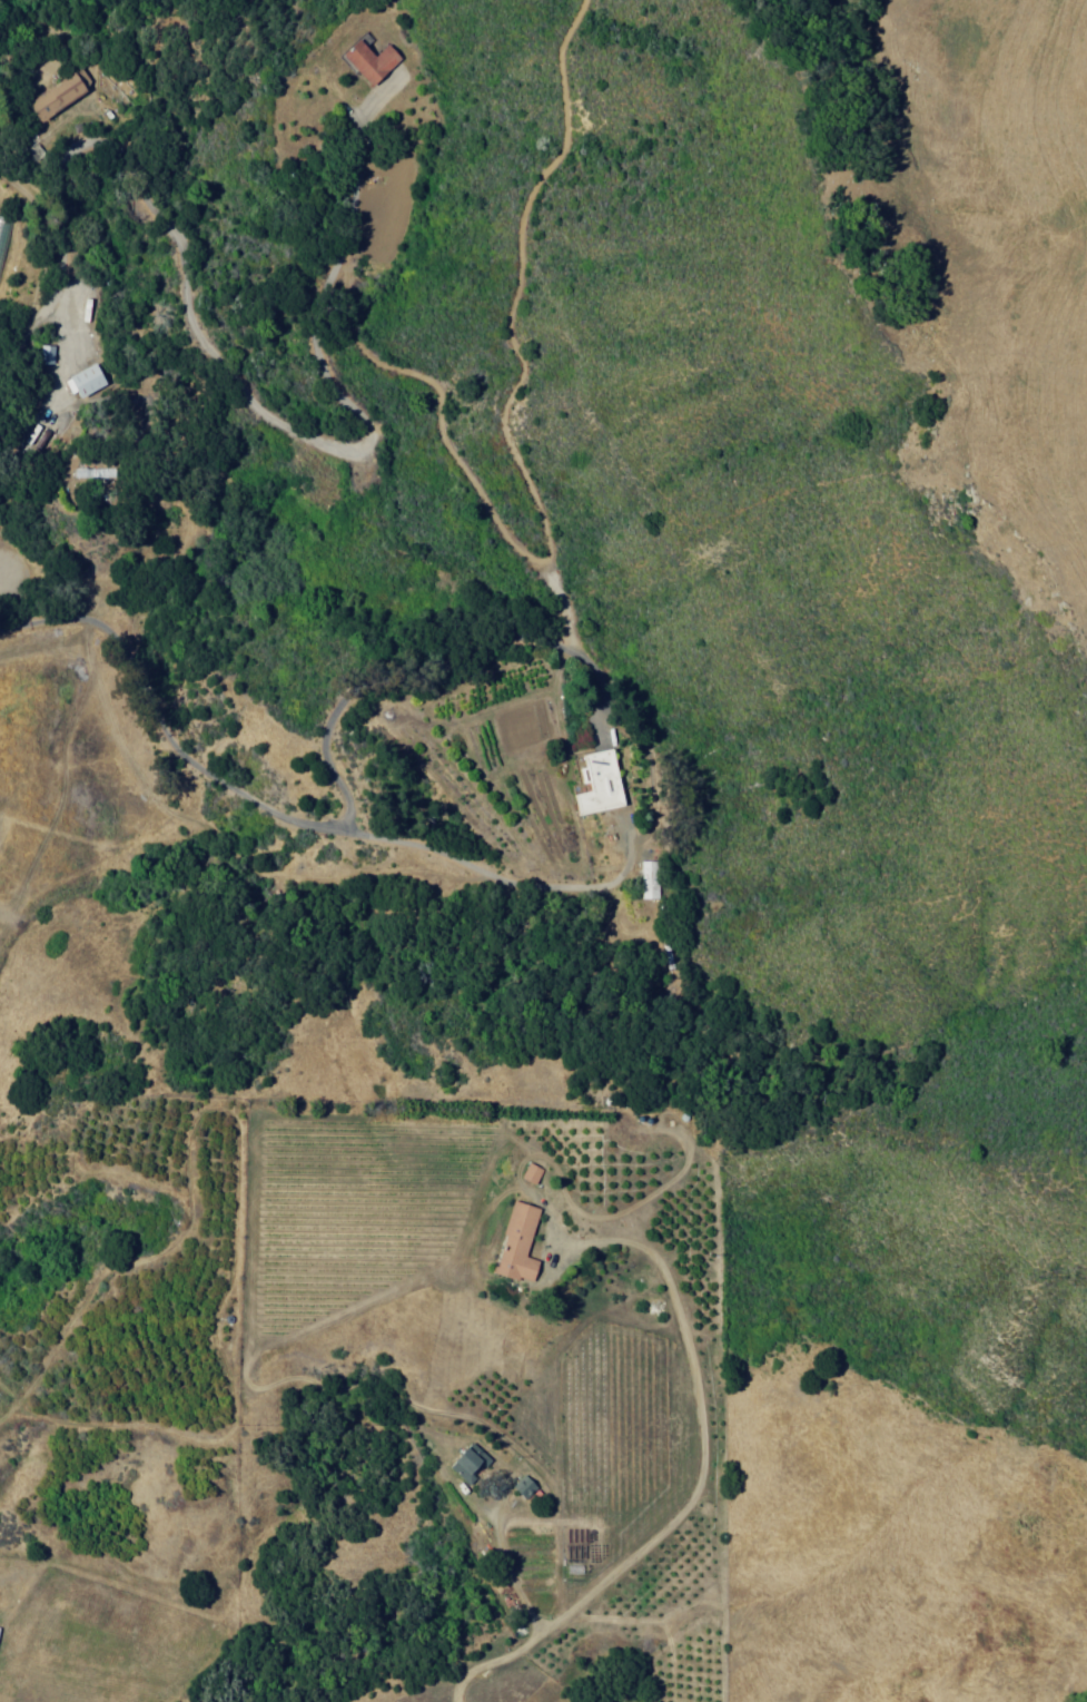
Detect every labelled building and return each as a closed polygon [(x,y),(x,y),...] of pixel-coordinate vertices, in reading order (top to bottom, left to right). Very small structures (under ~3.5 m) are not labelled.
[(362,42),(344,61),(374,90),(404,59),(389,46),(377,58),(362,42)] [(75,71),(28,106),(43,126),(90,92),(87,88),(97,81),(85,65),(75,71)] [(41,128),(48,137),(40,144),(52,158),(39,170),(19,147),(41,128)] [(17,223),(2,219),(3,216),(0,215),(0,290),(17,223)] [(43,343),(58,345),(56,364),(41,363),(43,343)] [(98,364),(109,388),(83,401),(80,394),(76,395),(69,382),(73,380),(72,376),(98,364)] [(585,757),(617,750),(629,805),(580,815),(576,793),(592,790),(585,757)] [(645,862),(663,863),(662,902),(644,902),(645,862)] [(532,1161),(547,1171),(538,1184),(524,1175),(532,1161)] [(516,1200),(545,1210),(530,1257),(543,1261),(536,1281),(523,1276),(521,1281),(497,1273),(505,1250),(508,1251),(511,1243),(508,1242),(511,1234),(505,1232),(516,1200)] [(485,1464),(476,1474),(480,1477),(471,1486),(451,1466),(475,1442),(495,1462),(490,1467),(485,1464)] [(527,1475),(541,1489),(528,1501),(515,1486),(527,1475)]
